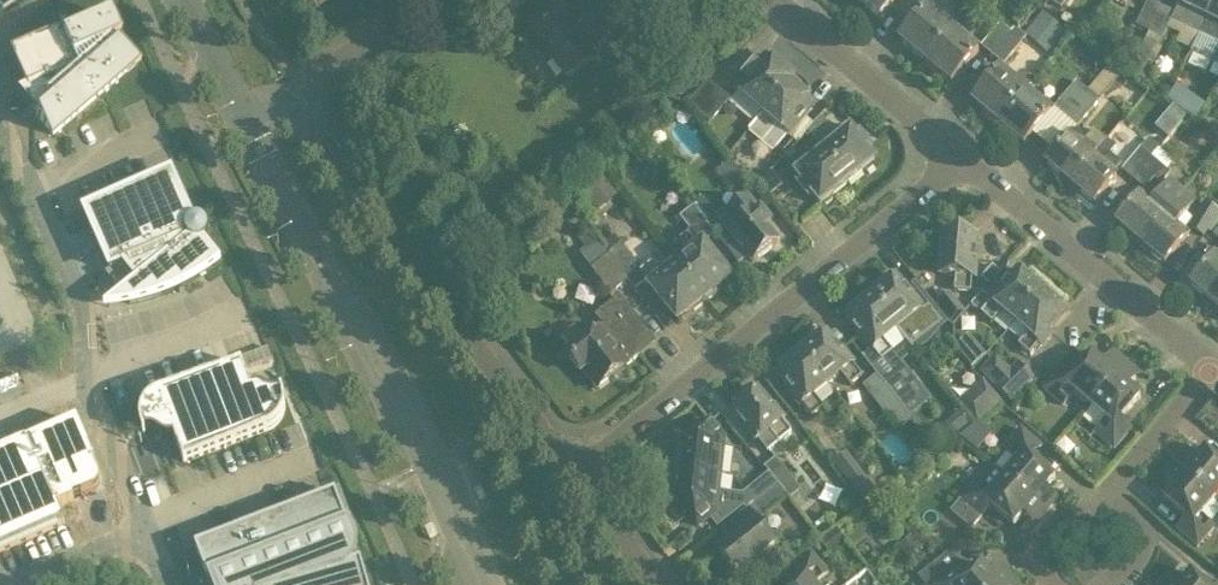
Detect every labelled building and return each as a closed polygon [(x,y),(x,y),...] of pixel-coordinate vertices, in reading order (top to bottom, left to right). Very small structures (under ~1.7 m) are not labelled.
[(1,9),(16,0),(0,0),(0,10),(1,9)] [(568,0),(537,0),(533,3),(545,18),(528,30),(566,80),(588,64),(567,35),(584,22),(568,0)] [(897,0),(853,0),(878,22),(897,0)] [(1047,1),(1061,10),(1067,0),(1048,0),(1047,1)] [(1176,5),(1172,13),(1160,7),(1148,33),(1127,74),(1143,82),(1152,65),(1147,62),(1159,38),(1162,39),(1171,22),(1197,35),(1214,0),(1179,0),(1176,5)] [(1197,35),(1217,46),(1217,0),(1214,0),(1197,35)] [(1135,26),(1148,33),(1160,7),(1148,1),(1135,26)] [(926,8),(899,42),(924,62),(951,29),(926,8)] [(1043,13),(1028,32),(1050,51),(1066,31),(1043,13)] [(25,105),(19,109),(24,115),(19,120),(24,126),(35,116),(52,136),(132,67),(115,42),(118,41),(107,15),(59,36),(57,32),(29,44),(7,54),(23,90),(16,94),(25,105)] [(980,48),(991,56),(1012,29),(1002,21),(980,48)] [(961,73),(978,51),(951,29),(924,62),(951,84),(961,73)] [(1014,31),(1012,29),(991,56),(1004,67),(1026,38),(1015,29),(1014,31)] [(735,93),(761,114),(791,78),(766,57),(757,68),(754,65),(742,79),(745,81),(735,93)] [(972,102),(997,123),(1024,91),(1000,70),(972,102)] [(793,79),(791,78),(761,114),(763,116),(752,129),(776,150),(787,137),(788,138),(815,106),(806,98),(810,93),(806,87),(799,80),(793,79)] [(687,105),(710,125),(731,101),(708,82),(687,105)] [(1066,119),(1088,92),(1077,82),(1054,109),(1066,119)] [(1169,97),(1195,117),(1204,105),(1178,85),(1169,97)] [(1024,91),(997,123),(1024,146),(1027,142),(1032,136),(1051,113),(1024,91)] [(1100,102),(1088,92),(1066,119),(1077,128),(1100,102)] [(819,121),(806,134),(811,140),(825,128),(819,121)] [(847,126),(818,149),(847,185),(875,163),(868,154),(872,151),(862,138),(858,141),(847,126)] [(1049,161),(1046,164),(1070,184),(1105,140),(1095,131),(1086,143),(1082,140),(1073,132),(1054,154),(1049,161)] [(1116,149),(1105,140),(1070,184),(1094,205),(1116,179),(1113,177),(1122,167),(1110,157),(1116,149)] [(1134,183),(1152,160),(1158,152),(1159,151),(1149,142),(1148,143),(1147,142),(1121,172),(1134,183)] [(820,206),(847,185),(818,149),(792,170),(801,182),(797,185),(809,200),(813,197),(820,206)] [(1161,186),(1170,176),(1166,172),(1173,165),(1158,152),(1152,160),(1134,183),(1144,192),(1154,180),(1161,186)] [(746,181),(732,162),(716,174),(731,193),(746,181)] [(617,197),(599,174),(573,195),(585,210),(591,206),(597,213),(617,197)] [(193,224),(172,176),(85,214),(111,272),(105,275),(121,295),(104,309),(130,306),(162,296),(187,285),(221,263),(204,243),(208,235),(205,226),(197,223),(193,224)] [(1116,224),(1141,244),(1184,193),(1171,182),(1150,207),(1138,197),(1116,224)] [(1195,202),(1184,193),(1141,244),(1165,265),(1187,238),(1175,228),(1195,202)] [(771,225),(748,197),(726,215),(719,220),(704,199),(692,208),(707,229),(708,228),(719,220),(729,234),(753,263),(778,243),(766,229),(771,225)] [(1203,204),(1188,229),(1205,240),(1217,218),(1217,206),(1212,202),(1209,208),(1203,204)] [(678,244),(689,257),(675,268),(703,302),(730,280),(703,246),(715,236),(708,228),(707,229),(692,208),(679,218),(691,234),(678,244)] [(650,288),(677,322),(703,302),(675,268),(662,278),(651,265),(643,271),(614,236),(606,243),(594,229),(586,235),(602,254),(605,252),(609,256),(608,257),(627,283),(635,290),(645,282),(650,288)] [(975,238),(944,235),(941,275),(956,276),(955,293),(971,294),(973,271),(976,271),(977,261),(973,261),(975,238)] [(609,298),(627,283),(608,257),(590,272),(604,288),(602,290),(609,298)] [(1214,307),(1217,302),(1217,260),(1215,257),(1190,287),(1214,307)] [(992,267),(981,279),(989,286),(1000,274),(992,267)] [(996,287),(986,299),(980,294),(970,307),(989,323),(999,311),(1014,324),(1039,294),(1013,272),(999,289),(996,287)] [(894,276),(870,296),(895,328),(910,347),(940,322),(928,306),(923,310),(921,308),(923,305),(912,292),(909,295),(894,276)] [(936,305),(951,323),(964,312),(949,294),(936,305)] [(1062,313),(1039,294),(1014,324),(1026,334),(1015,346),(1026,355),(1037,343),(1039,345),(1050,333),(1047,330),(1062,313)] [(895,328),(870,296),(846,316),(861,334),(858,337),(869,350),(860,358),(876,377),(884,387),(885,386),(903,408),(914,399),(897,377),(901,365),(915,353),(913,350),(910,347),(895,328)] [(584,373),(597,390),(655,344),(619,299),(595,318),(604,328),(585,343),(575,331),(560,343),(569,355),(567,357),(581,375),(584,373)] [(825,333),(800,353),(826,384),(839,374),(849,386),(860,377),(850,365),(854,362),(842,348),(839,351),(825,333)] [(968,336),(955,348),(972,369),(986,357),(968,336)] [(243,358),(247,369),(271,360),(267,349),(243,358)] [(812,396),(826,384),(800,353),(776,372),(791,391),(788,393),(799,407),(802,405),(812,417),(822,408),(812,396)] [(1073,392),(1089,406),(1125,363),(1119,358),(1115,362),(1109,356),(1102,364),(1091,354),(1071,378),(1060,369),(1043,389),(1062,405),(1073,392)] [(980,373),(1011,404),(1035,380),(1018,364),(1011,371),(996,356),(980,373)] [(1132,369),(1125,363),(1089,406),(1105,419),(1094,433),(1114,449),(1131,429),(1120,420),(1140,396),(1128,386),(1135,378),(1129,373),(1132,369)] [(284,396),(283,394),(282,393),(279,394),(276,395),(275,395),(272,394),(270,393),(264,390),(260,389),(259,389),(257,388),(254,389),(251,390),(242,364),(157,397),(154,398),(151,401),(148,403),(145,406),(143,410),(142,412),(142,414),(141,417),(140,421),(140,423),(140,425),(141,427),(141,429),(142,432),(143,435),(145,435),(145,434),(149,433),(152,434),(156,435),(163,439),(166,440),(170,440),(174,439),(184,464),(269,431),(272,429),(276,427),(279,423),(281,420),(283,418),(284,416),(284,414),(285,412),(285,409),(286,406),(286,404),(285,401),(285,398),(284,396)] [(903,411),(904,410),(903,408),(885,386),(884,387),(876,377),(862,388),(898,432),(911,421),(903,411)] [(976,424),(1001,404),(983,383),(959,403),(976,424)] [(785,418),(773,405),(770,407),(755,389),(731,409),(768,453),(791,433),(781,421),(785,418)] [(971,425),(961,413),(939,430),(949,443),(971,425)] [(65,525),(58,509),(94,492),(99,486),(99,481),(93,463),(94,463),(77,423),(0,456),(0,553),(65,525)] [(710,423),(678,449),(675,473),(721,477),(725,446),(722,446),(723,440),(710,423)] [(1017,460),(1003,476),(1047,513),(1053,506),(1048,502),(1053,496),(1045,489),(1054,478),(1031,459),(1041,447),(1020,430),(1004,449),(1017,460)] [(1172,464),(1214,500),(1217,495),(1217,462),(1204,451),(1195,462),(1186,454),(1181,461),(1177,458),(1172,464)] [(863,503),(876,493),(847,454),(833,464),(863,503)] [(769,475),(778,486),(786,498),(787,498),(789,501),(801,492),(776,460),(763,470),(768,476),(769,475)] [(1041,519),(1047,513),(1003,476),(990,464),(976,481),(960,500),(980,518),(990,506),(1013,526),(1023,514),(1032,521),(1037,515),(1041,519)] [(1200,516),(1214,500),(1172,464),(1166,471),(1170,474),(1164,481),(1173,488),(1164,499),(1187,519),(1177,531),(1196,547),(1213,527),(1200,516)] [(742,505),(745,510),(753,503),(746,494),(743,491),(742,492),(720,489),(721,477),(675,473),(673,496),(698,528),(710,517),(718,526),(742,505)] [(769,475),(768,476),(746,494),(753,503),(755,505),(778,486),(769,475)] [(736,576),(775,545),(757,522),(786,498),(778,486),(755,505),(721,532),(730,543),(718,553),(736,576)] [(883,497),(892,510),(905,501),(896,488),(883,497)] [(242,584),(367,584),(361,563),(345,568),(350,562),(353,555),(354,546),(352,538),(348,532),(349,531),(336,495),(195,549),(209,584),(237,574),(242,584)] [(821,545),(829,555),(845,541),(837,531),(821,545)] [(924,547),(914,535),(898,548),(908,560),(924,547)] [(1013,579),(1007,573),(1003,576),(998,569),(990,577),(980,564),(966,575),(948,553),(917,577),(924,584),(1006,584),(1013,579)] [(814,584),(827,574),(811,554),(785,575),(793,584),(814,584)] [(1160,584),(1206,584),(1191,572),(1181,584),(1173,577),(1167,584),(1163,581),(1160,584)]
